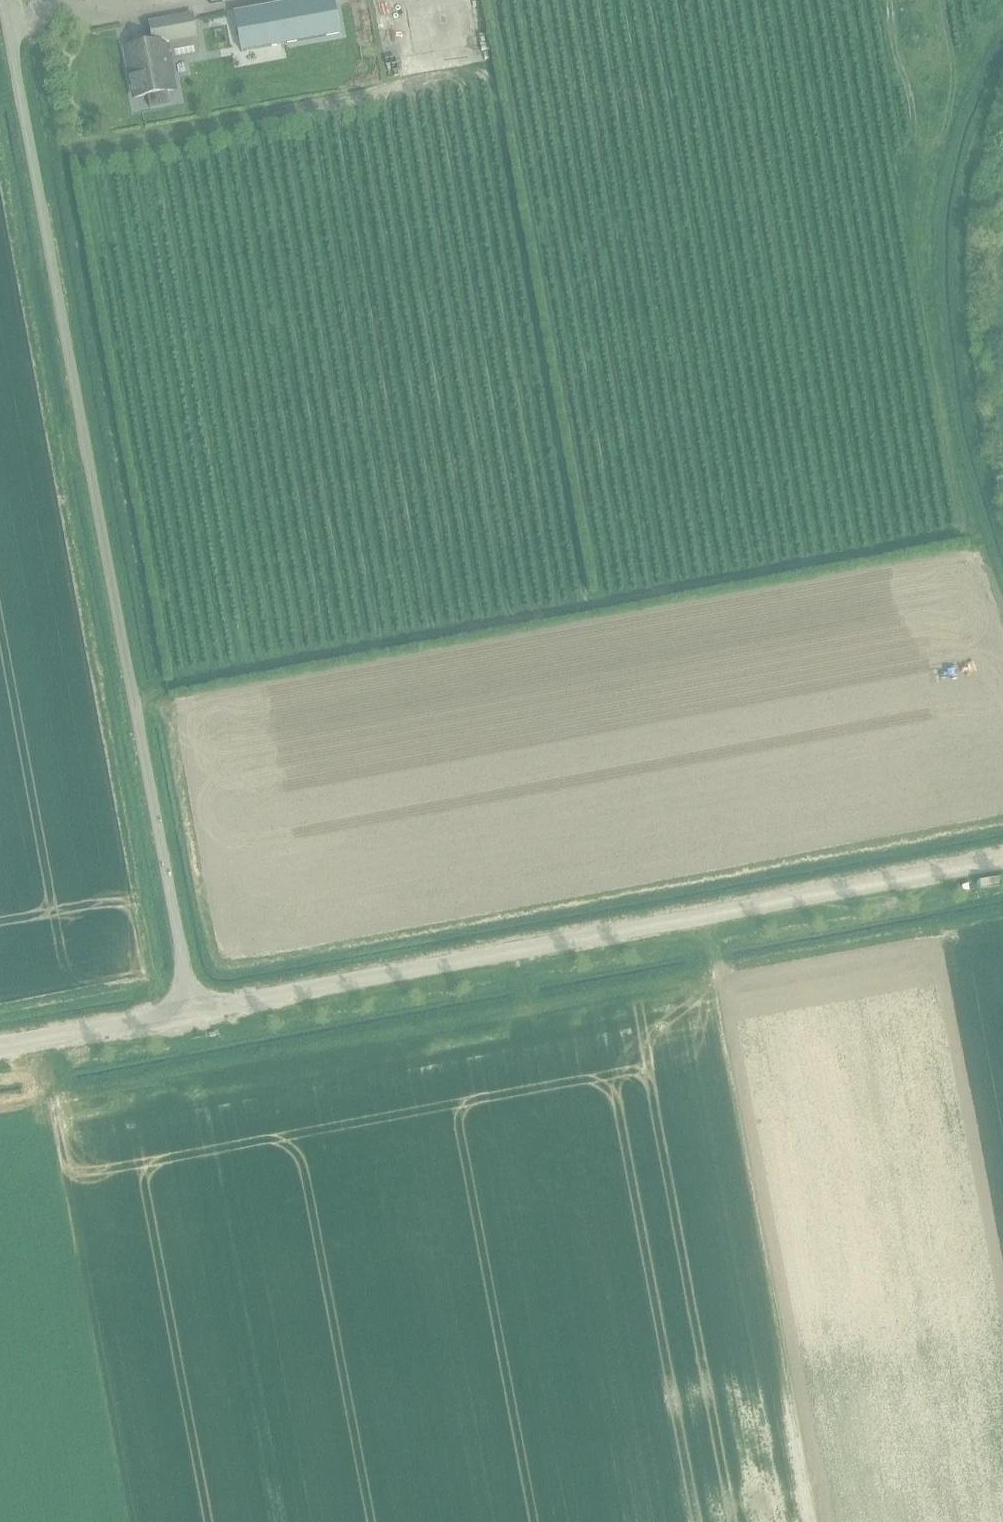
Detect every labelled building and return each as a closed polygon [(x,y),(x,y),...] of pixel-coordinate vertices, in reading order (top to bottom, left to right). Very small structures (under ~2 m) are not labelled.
[(233,11),(241,51),(340,33),(334,0),(295,0),(233,11)] [(174,90),(166,45),(197,39),(193,17),(150,25),(153,43),(129,48),(134,72),(130,73),(135,97),(174,90)]
